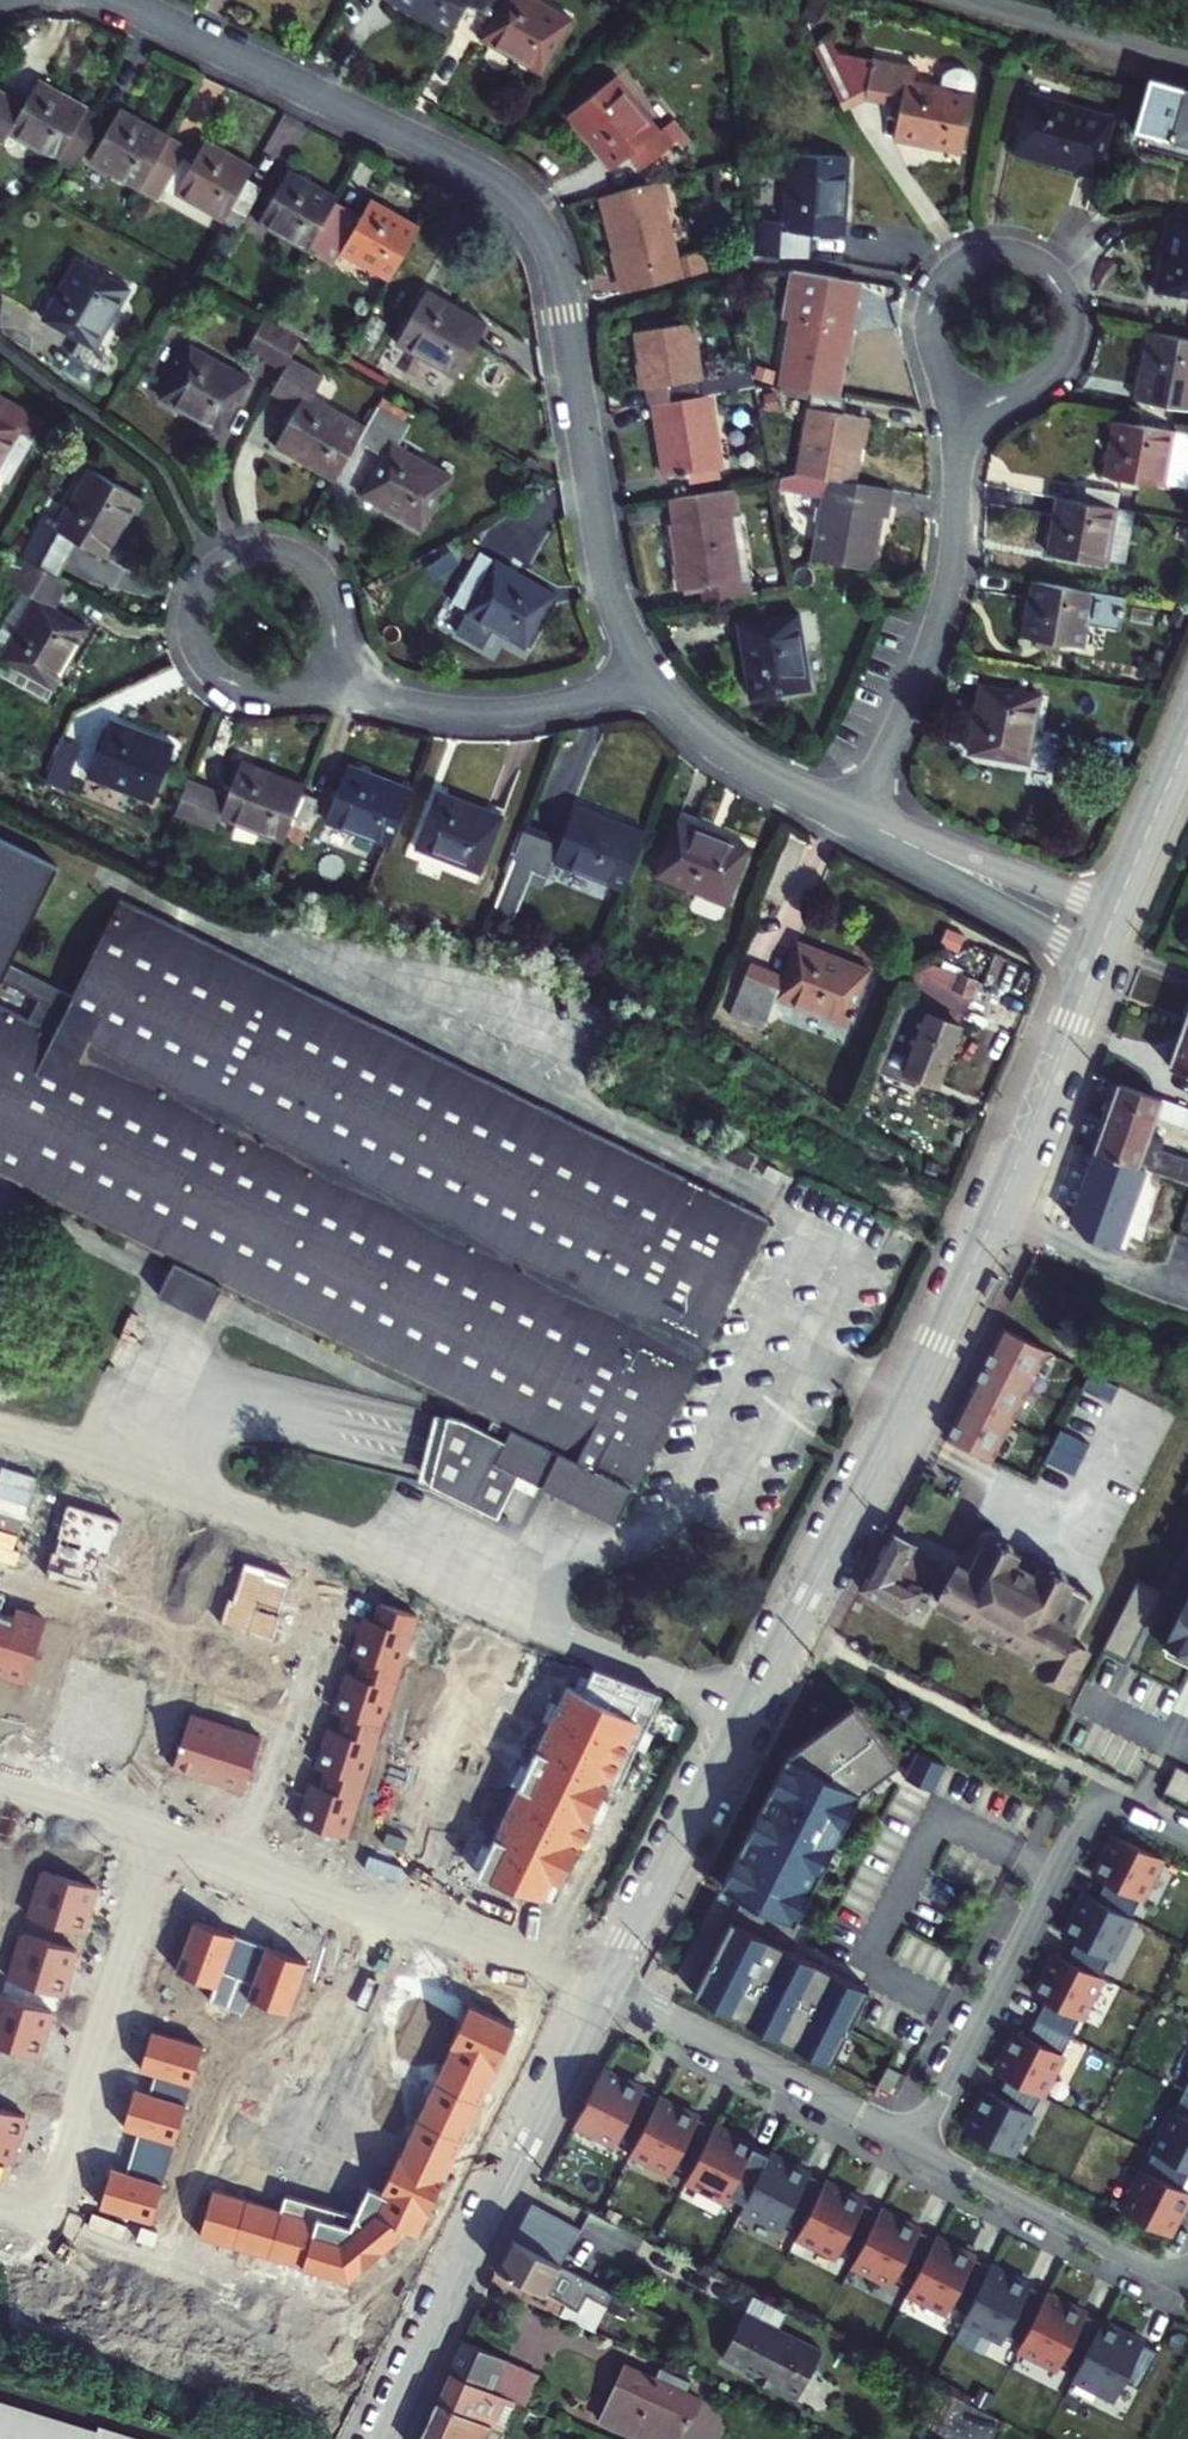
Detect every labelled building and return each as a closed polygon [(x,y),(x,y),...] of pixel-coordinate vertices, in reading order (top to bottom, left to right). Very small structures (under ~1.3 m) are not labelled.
[(463,0),(390,0),(389,0),(443,33),(461,4),(463,0)] [(461,4),(477,13),(485,0),(463,0),(461,4)] [(477,13),(495,23),(507,0),(485,0),(477,13)] [(531,0),(507,0),(495,23),(485,39),(542,73),(571,23),(531,0)] [(855,89),(895,101),(887,138),(955,154),(967,98),(900,79),(903,64),(829,43),(823,32),(804,41),(834,100),(855,89)] [(89,113),(37,84),(23,110),(0,97),(0,134),(59,166),(85,119),(89,113)] [(1150,157),(1154,141),(1187,151),(1187,95),(1148,84),(1143,99),(1128,151),(1150,157)] [(609,85),(566,120),(608,172),(638,151),(651,167),(683,139),(672,125),(654,140),(609,85)] [(1115,119),(1033,98),(1020,164),(1101,183),(1115,119)] [(85,119),(59,166),(78,177),(105,129),(85,119)] [(139,192),(162,150),(166,143),(125,120),(95,174),(136,196),(139,192)] [(183,161),(162,150),(139,192),(159,203),(163,196),(183,161)] [(218,227),(227,213),(244,184),(249,175),(206,151),(196,168),(176,203),(218,227)] [(196,168),(183,161),(163,196),(176,203),(196,168)] [(788,228),(746,235),(749,265),(776,259),(805,260),(813,263),(811,235),(847,231),(844,166),(784,170),(788,228)] [(303,256),(310,244),(334,204),(294,181),(264,233),(303,256)] [(244,184),(227,213),(249,224),(264,196),(244,184)] [(663,212),(656,186),(599,200),(617,276),(634,272),(638,291),(671,283),(667,266),(655,214),(663,212)] [(388,289),(425,228),(375,201),(364,221),(355,237),(341,230),(349,213),(334,204),(310,244),(388,289)] [(355,237),(364,221),(349,213),(341,230),(355,237)] [(1163,224),(1154,294),(1187,299),(1187,228),(1163,224)] [(678,264),(682,281),(701,276),(697,260),(678,264)] [(123,293),(71,263),(36,329),(67,346),(60,362),(98,383),(107,367),(88,355),(123,293)] [(678,264),(667,266),(671,283),(682,281),(678,264)] [(617,276),(621,295),(638,291),(634,272),(617,276)] [(797,274),(787,274),(778,322),(787,323),(778,380),(776,389),(808,395),(830,399),(840,342),(842,330),(827,326),(832,282),(797,274)] [(842,330),(846,286),(843,284),(832,282),(827,326),(842,330)] [(487,313),(437,287),(401,352),(449,380),(487,313)] [(748,387),(744,367),(696,376),(688,335),(632,344),(641,394),(660,391),(662,406),(671,404),(704,396),(748,387)] [(1149,336),(1138,405),(1187,413),(1187,343),(1149,336)] [(237,382),(180,349),(151,399),(209,431),(237,382)] [(303,368),(284,358),(261,398),(289,415),(271,446),(329,480),(346,450),(359,429),(292,389),(303,368)] [(660,391),(641,394),(644,410),(650,409),(662,406),(660,391)] [(842,427),(847,402),(830,399),(808,395),(796,477),(830,480),(846,482),(855,429),(842,427)] [(675,428),(655,433),(666,482),(719,470),(704,396),(671,404),(675,428)] [(662,406),(650,409),(655,433),(675,428),(671,404),(662,406)] [(445,479),(377,439),(388,417),(372,406),(359,429),(346,450),(373,466),(356,497),(415,531),(445,479)] [(0,407),(0,458),(11,439),(26,446),(35,426),(0,407)] [(1105,422),(1094,481),(1178,496),(1182,463),(1187,459),(1187,458),(1187,438),(1105,422)] [(140,496),(92,468),(57,533),(38,523),(16,562),(51,582),(73,542),(106,560),(140,496)] [(868,569),(878,520),(860,516),(866,484),(846,482),(830,480),(816,563),(868,569)] [(878,520),(885,486),(866,484),(860,516),(878,520)] [(1071,488),(1068,505),(1111,512),(1114,496),(1071,488)] [(745,599),(723,495),(672,505),(688,588),(704,585),(709,608),(745,599)] [(1068,505),(1048,502),(1040,560),(1117,571),(1126,514),(1111,512),(1068,505)] [(551,603),(472,557),(455,593),(470,600),(462,615),(528,650),(551,603)] [(16,562),(1,587),(29,605),(0,656),(0,682),(39,704),(81,631),(48,612),(62,588),(51,582),(16,562)] [(1091,594),(1029,584),(1021,642),(1081,652),(1085,626),(1117,631),(1123,599),(1091,594)] [(792,618),(738,634),(756,707),(809,689),(792,618)] [(1039,702),(974,692),(965,758),(1030,768),(1039,702)] [(166,755),(108,728),(95,758),(80,752),(68,782),(141,813),(166,755)] [(228,792),(187,776),(177,802),(285,846),(294,824),(307,793),(309,788),(241,761),(228,792)] [(391,852),(414,789),(350,766),(326,825),(391,852)] [(320,799),(307,793),(294,824),(309,830),(320,799)] [(499,820),(438,796),(421,846),(480,871),(499,820)] [(625,894),(645,839),(576,810),(562,844),(522,829),(508,865),(547,880),(552,866),(625,894)] [(744,853),(679,826),(656,885),(722,912),(744,853)] [(217,1282),(380,1365),(502,1427),(496,1439),(453,1417),(419,1481),(486,1516),(508,1473),(604,1522),(759,1222),(133,900),(80,995),(21,965),(71,868),(0,832),(0,975),(44,999),(35,1016),(6,1000),(0,1011),(0,1171),(170,1258),(152,1292),(199,1316),(217,1282)] [(795,949),(781,985),(749,972),(735,1006),(768,1019),(774,1005),(843,1032),(864,978),(795,949)] [(974,988),(929,969),(911,980),(869,1075),(910,1094),(915,1083),(933,1090),(974,988)] [(1182,1035),(1170,1069),(1187,1076),(1187,1038),(1182,1035)] [(1138,1171),(1160,1104),(1117,1088),(1094,1155),(1138,1171)] [(1178,1110),(1176,1119),(1187,1123),(1187,1113),(1178,1110)] [(782,1173),(765,1165),(760,1176),(777,1184),(782,1173)] [(1044,1346),(999,1322),(944,1432),(987,1453),(1044,1346)] [(1085,1440),(1055,1427),(1042,1455),(1070,1469),(1085,1440)] [(48,1552),(40,1577),(90,1593),(103,1553),(107,1555),(117,1522),(63,1505),(53,1537),(55,1538),(50,1552),(48,1552)] [(904,1588),(915,1567),(902,1560),(908,1549),(882,1536),(865,1567),(848,1599),(859,1604),(863,1598),(911,1623),(922,1602),(924,1598),(904,1588)] [(949,1572),(943,1583),(930,1606),(1035,1662),(1030,1674),(1059,1688),(1077,1653),(1061,1645),(1085,1601),(1056,1585),(1055,1579),(1042,1572),(1036,1575),(1023,1568),(1002,1556),(1000,1549),(988,1543),(982,1546),(978,1544),(960,1577),(949,1572)] [(285,1578),(239,1563),(226,1601),(222,1599),(214,1624),(267,1642),(275,1617),(272,1616),(285,1578)] [(1156,1595),(1131,1583),(1095,1649),(1100,1652),(1120,1664),(1156,1595)] [(1163,1643),(1187,1656),(1187,1594),(1163,1643)] [(357,1621),(345,1659),(354,1663),(391,1675),(410,1619),(373,1607),(368,1622),(357,1621)] [(20,1681),(39,1621),(9,1611),(7,1617),(0,1615),(0,1675),(20,1681)] [(68,1662),(65,1671),(74,1673),(76,1665),(68,1662)] [(339,1676),(327,1714),(336,1718),(373,1730),(391,1675),(354,1663),(349,1679),(339,1676)] [(561,1693),(467,1878),(533,1901),(543,1883),(552,1886),(600,1787),(608,1791),(653,1699),(586,1672),(576,1699),(561,1693)] [(851,1798),(890,1772),(851,1711),(782,1758),(714,1889),(734,1901),(687,1996),(824,2066),(860,1995),(783,1954),(797,1929),(788,1924),(851,1798)] [(321,1731),(309,1769),(318,1773),(355,1785),(373,1730),(336,1718),(331,1734),(321,1731)] [(183,1719),(165,1769),(189,1778),(190,1776),(204,1781),(203,1783),(235,1795),(254,1742),(223,1731),(222,1734),(183,1719)] [(1169,1772),(1156,1798),(1179,1810),(1187,1792),(1187,1783),(1169,1772)] [(355,1785),(318,1773),(313,1789),(303,1786),(290,1825),(337,1840),(355,1785)] [(379,1830),(373,1844),(394,1852),(399,1837),(379,1830)] [(1002,2156),(1150,1863),(1105,1840),(1086,1880),(1097,1887),(1087,1904),(1074,1899),(1055,1939),(1067,1945),(1058,1963),(1045,1958),(1026,1998),(1037,2004),(1019,2039),(1006,2035),(987,2075),(998,2081),(989,2099),(977,2094),(957,2134),(1002,2156)] [(35,1870),(20,1916),(74,1933),(88,1887),(35,1870)] [(186,1921),(167,1971),(206,1986),(200,2002),(218,2008),(242,1942),(186,1921)] [(15,1933),(1,1979),(55,1996),(69,1950),(15,1933)] [(242,1942),(218,2008),(235,2014),(240,1999),(279,2014),(298,1963),(242,1942)] [(29,2057),(44,2011),(0,1997),(0,2048),(29,2057)] [(505,2029),(459,2007),(440,2045),(443,2046),(487,2068),(505,2029)] [(146,2073),(140,2093),(176,2104),(195,2042),(144,2026),(131,2069),(146,2073)] [(443,2046),(425,2083),(469,2105),(487,2068),(443,2046)] [(889,2090),(898,2072),(887,2068),(878,2086),(889,2090)] [(1176,2096),(1187,2102),(1187,2070),(1176,2096)] [(1035,2295),(595,2073),(567,2126),(607,2146),(610,2140),(626,2148),(623,2153),(662,2174),(666,2168),(681,2175),(678,2181),(719,2202),(721,2196),(735,2202),(734,2210),(773,2229),(776,2223),(791,2231),(788,2237),(828,2258),(831,2252),(846,2259),(843,2265),(883,2285),(886,2280),(901,2287),(898,2293),(938,2313),(941,2307),(956,2315),(953,2320),(993,2341),(996,2335),(1011,2343),(1035,2295)] [(425,2083),(407,2120),(451,2142),(469,2105),(425,2083)] [(128,2131),(122,2151),(159,2162),(176,2104),(140,2093),(125,2088),(113,2127),(128,2131)] [(1176,2096),(1148,2156),(1179,2172),(1187,2177),(1187,2102),(1176,2096)] [(2,2161),(17,2115),(0,2110),(0,2160),(2,2161)] [(407,2120),(389,2157),(434,2179),(451,2142),(407,2120)] [(101,2167),(90,2205),(142,2221),(159,2162),(122,2151),(116,2172),(101,2167)] [(387,2156),(370,2193),(416,2215),(434,2179),(389,2157),(387,2156)] [(1148,2156),(1120,2217),(1163,2238),(1183,2196),(1170,2190),(1179,2172),(1148,2156)] [(358,2187),(345,2215),(373,2249),(392,2234),(394,2229),(407,2235),(416,2215),(370,2193),(358,2187)] [(203,2189),(189,2235),(338,2279),(373,2249),(345,2215),(280,2196),(273,2211),(203,2189)] [(572,2228),(524,2204),(506,2238),(555,2263),(572,2228)] [(506,2238),(482,2283),(587,2336),(607,2290),(572,2272),(555,2263),(506,2238)] [(1011,2343),(1008,2349),(1050,2370),(1053,2364),(1068,2372),(1092,2324),(1035,2295),(1011,2343)] [(745,2367),(742,2373),(789,2396),(815,2344),(771,2323),(779,2306),(759,2297),(752,2313),(748,2320),(734,2313),(715,2353),(745,2367)] [(737,2306),(734,2313),(748,2320),(752,2313),(737,2306)] [(1068,2372),(1065,2378),(1108,2399),(1111,2393),(1126,2400),(1149,2352),(1092,2324),(1068,2372)] [(454,2345),(442,2373),(506,2406),(514,2409),(528,2379),(456,2341),(454,2345)] [(615,2372),(586,2429),(607,2438),(671,2438),(686,2407),(615,2372)] [(442,2373),(429,2401),(480,2424),(496,2431),(506,2406),(442,2373)] [(412,2438),(473,2438),(480,2424),(429,2401),(412,2438)] [(0,2404),(0,2438),(133,2438),(93,2426),(91,2433),(0,2404)]
